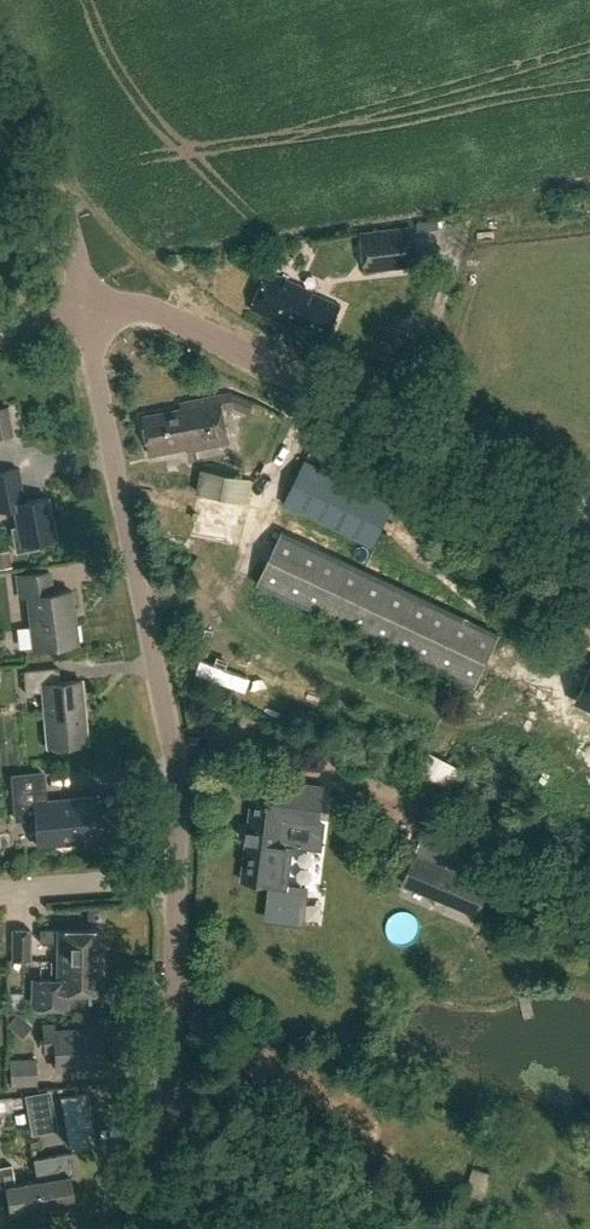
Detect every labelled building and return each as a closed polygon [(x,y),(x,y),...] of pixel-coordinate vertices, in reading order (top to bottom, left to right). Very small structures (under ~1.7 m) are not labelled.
[(414,267),(409,226),(360,232),(365,273),(414,267)] [(276,320),(279,314),(329,335),(342,305),(312,293),(313,291),(267,271),(251,309),(276,320)] [(180,403),(181,410),(143,418),(151,455),(187,447),(188,452),(229,443),(219,395),(180,403)] [(7,406),(0,407),(0,438),(11,436),(7,406)] [(395,501),(306,458),(283,505),(373,548),(395,501)] [(251,478),(200,469),(187,537),(239,547),(251,478)] [(25,499),(20,470),(0,474),(0,503),(25,499)] [(53,536),(47,497),(15,503),(22,541),(53,536)] [(500,633),(282,531),(256,584),(475,687),(500,633)] [(53,591),(50,568),(20,571),(23,596),(30,595),(36,645),(79,640),(73,589),(53,591)] [(25,692),(42,691),(47,747),(87,743),(81,680),(59,682),(58,668),(23,671),(25,692)] [(578,701),(589,707),(589,675),(578,701)] [(427,751),(422,773),(460,781),(465,760),(427,751)] [(44,801),(40,770),(13,773),(17,816),(36,814),(39,846),(96,840),(92,796),(44,801)] [(323,785),(269,778),(266,800),(253,798),(242,883),(269,886),(265,918),(296,922),(300,889),(287,888),(292,846),(281,845),(285,817),(318,821),(323,785)] [(491,885),(414,853),(402,883),(478,915),(491,885)] [(524,907),(532,888),(510,878),(502,897),(524,907)] [(30,960),(30,928),(11,928),(11,960),(30,960)] [(57,960),(104,960),(104,948),(101,948),(101,929),(40,928),(40,941),(57,942),(57,960)] [(57,960),(57,978),(39,978),(39,1006),(68,1006),(69,992),(100,992),(101,974),(104,974),(104,960),(57,960)] [(17,1013),(6,1024),(21,1037),(31,1026),(17,1013)] [(56,1025),(56,1022),(44,1022),(44,1048),(55,1048),(55,1065),(104,1063),(103,1042),(108,1042),(108,1026),(103,1026),(103,1024),(56,1025)] [(35,1085),(34,1058),(9,1059),(11,1086),(35,1085)] [(94,1140),(85,1093),(59,1098),(68,1145),(94,1140)] [(35,1180),(39,1206),(57,1203),(58,1211),(77,1208),(71,1176),(75,1175),(71,1153),(33,1160),(37,1180),(35,1180)] [(4,1186),(8,1212),(39,1206),(35,1180),(16,1184),(12,1164),(0,1166),(0,1187),(4,1186)]
